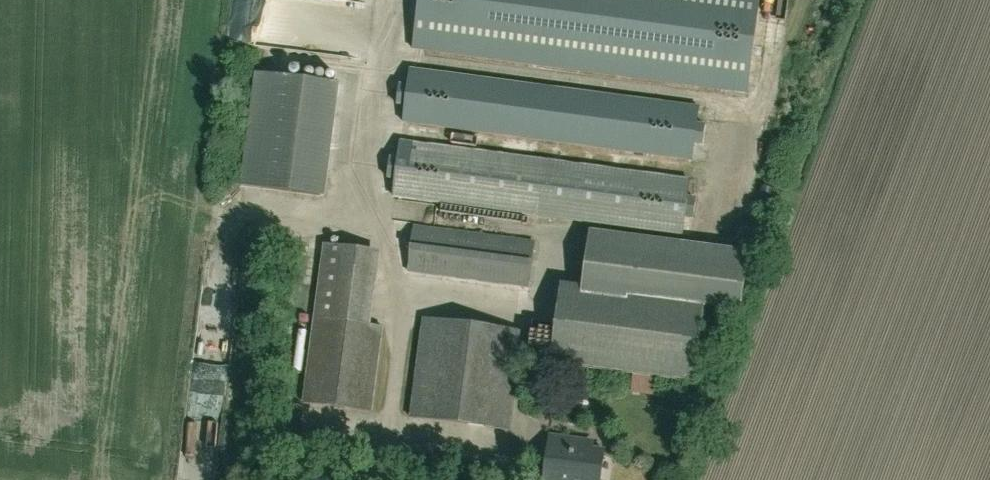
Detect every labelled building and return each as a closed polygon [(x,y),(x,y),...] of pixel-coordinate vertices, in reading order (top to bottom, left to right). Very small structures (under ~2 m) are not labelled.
[(413,49),(748,93),(760,0),(420,0),(413,49)] [(699,106),(411,69),(409,86),(400,84),(397,104),(406,105),(404,122),(692,159),(694,143),(703,144),(705,125),(697,124),(699,106)] [(241,186),(322,196),(336,83),(256,73),(241,186)] [(399,159),(390,158),(388,178),(396,179),(394,195),(682,234),(684,217),(693,218),(696,198),(687,197),(690,179),(401,141),(399,159)] [(527,287),(533,243),(414,227),(408,271),(527,287)] [(742,309),(750,251),(591,230),(583,287),(560,284),(550,364),(693,382),(703,306),(628,296),(628,294),(742,309)] [(382,328),(370,326),(380,252),(324,245),(303,403),(371,412),(382,328)] [(509,430),(522,331),(424,319),(411,417),(509,430)] [(603,454),(587,451),(588,444),(549,439),(543,479),(599,479),(603,454)]
